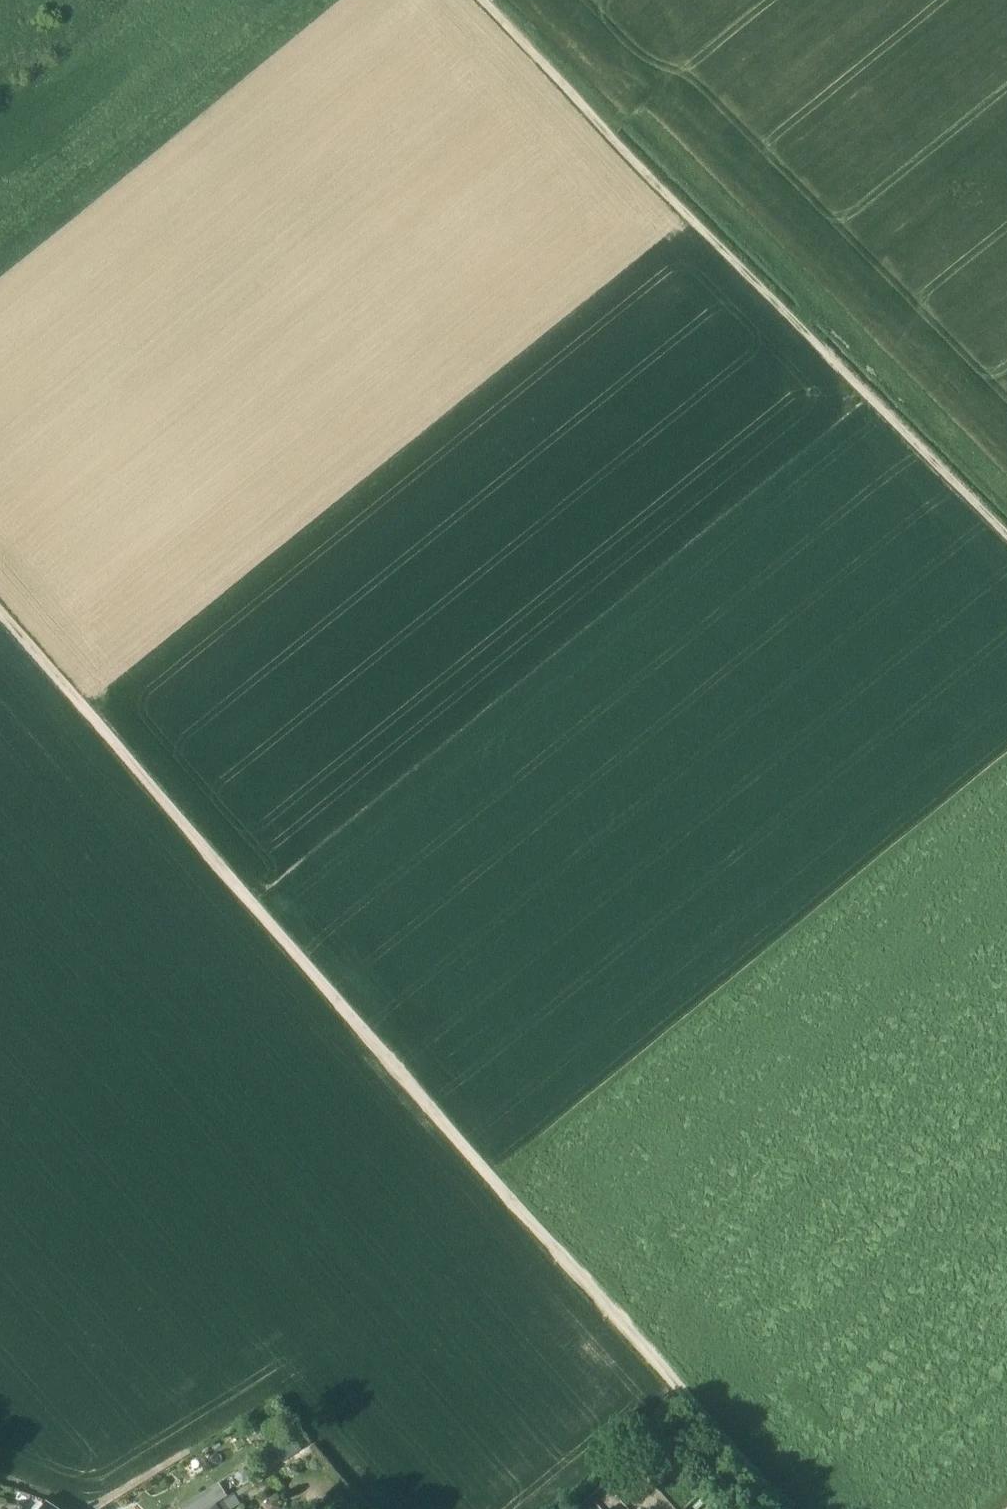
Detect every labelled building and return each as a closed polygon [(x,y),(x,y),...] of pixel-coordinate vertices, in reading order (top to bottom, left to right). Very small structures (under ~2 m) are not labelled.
[(44,1500),(37,1508),(58,1508),(44,1500)]
